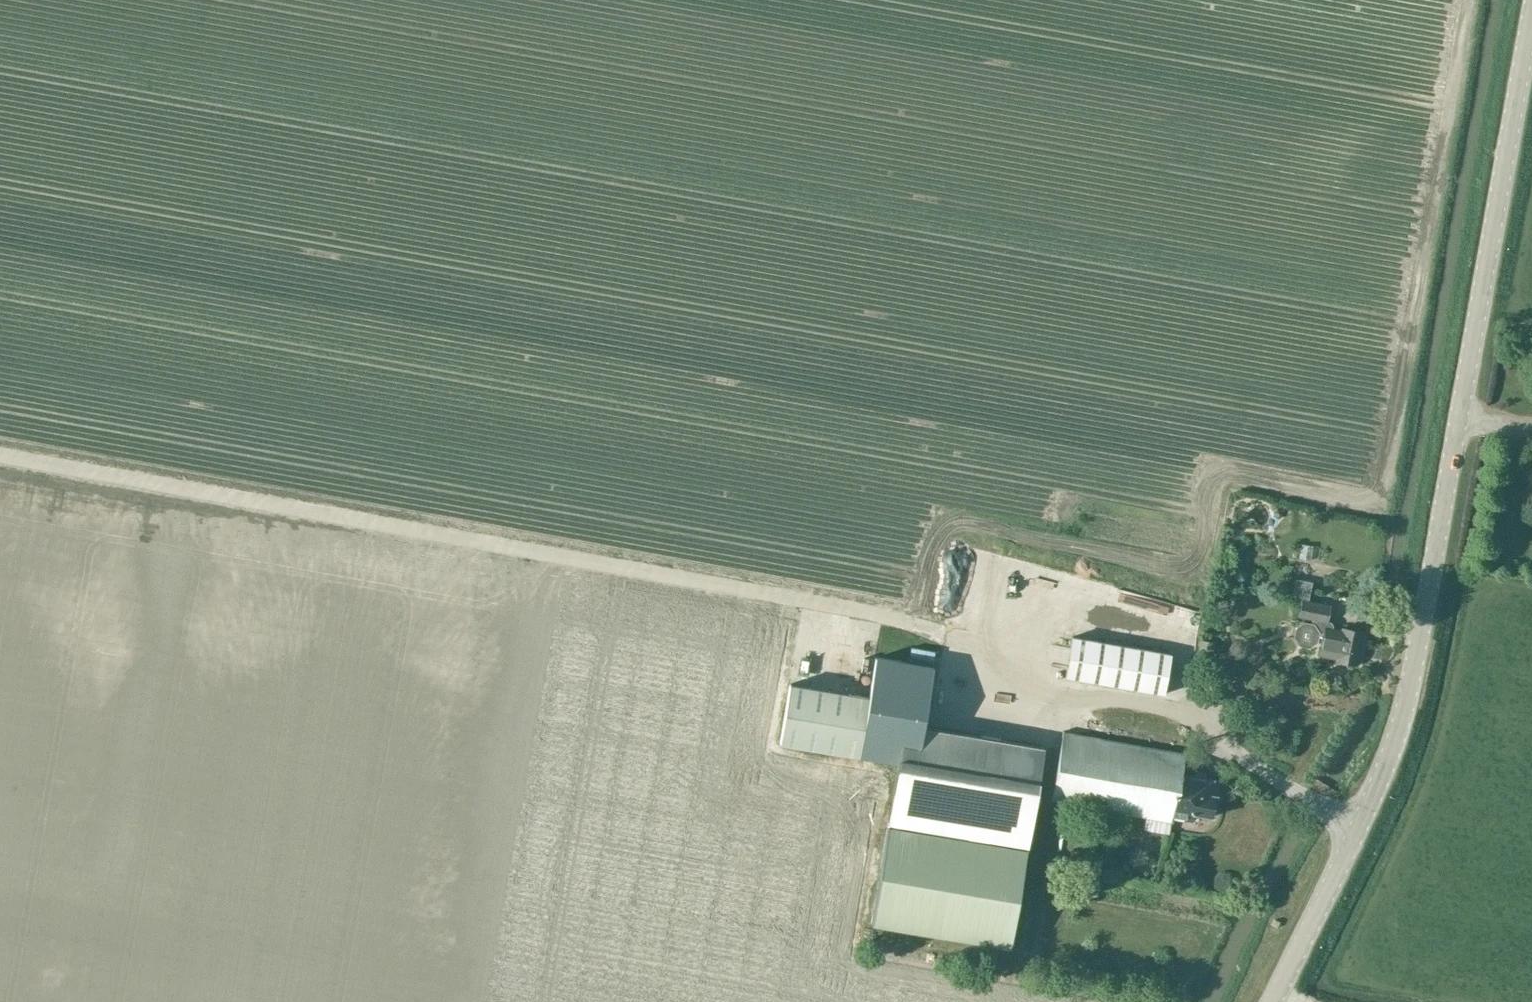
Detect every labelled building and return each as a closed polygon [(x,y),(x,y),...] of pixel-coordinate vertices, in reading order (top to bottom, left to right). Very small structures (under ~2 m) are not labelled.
[(1276,509),(1273,513),(1274,518),(1279,519),(1282,515),(1281,510),(1276,509)] [(1292,598),(1289,611),(1299,613),(1298,617),(1312,620),(1311,623),(1304,622),(1295,628),(1294,638),(1300,646),(1310,648),(1317,642),(1322,643),(1320,655),(1336,658),(1336,660),(1346,662),(1357,664),(1362,632),(1352,631),(1332,627),(1332,625),(1331,622),(1326,621),(1329,605),(1292,598)] [(1164,694),(1171,654),(1073,637),(1065,677),(1164,694)] [(933,667),(895,661),(875,657),(868,697),(858,756),(898,763),(889,824),(871,923),(1010,947),(1028,846),(1044,746),(923,726),(933,667)] [(790,684),(780,743),(858,756),(868,697),(790,684)] [(1062,734),(1050,799),(1173,822),(1174,818),(1192,821),(1194,813),(1213,817),(1216,797),(1215,797),(1217,782),(1182,776),(1185,755),(1062,734)]
